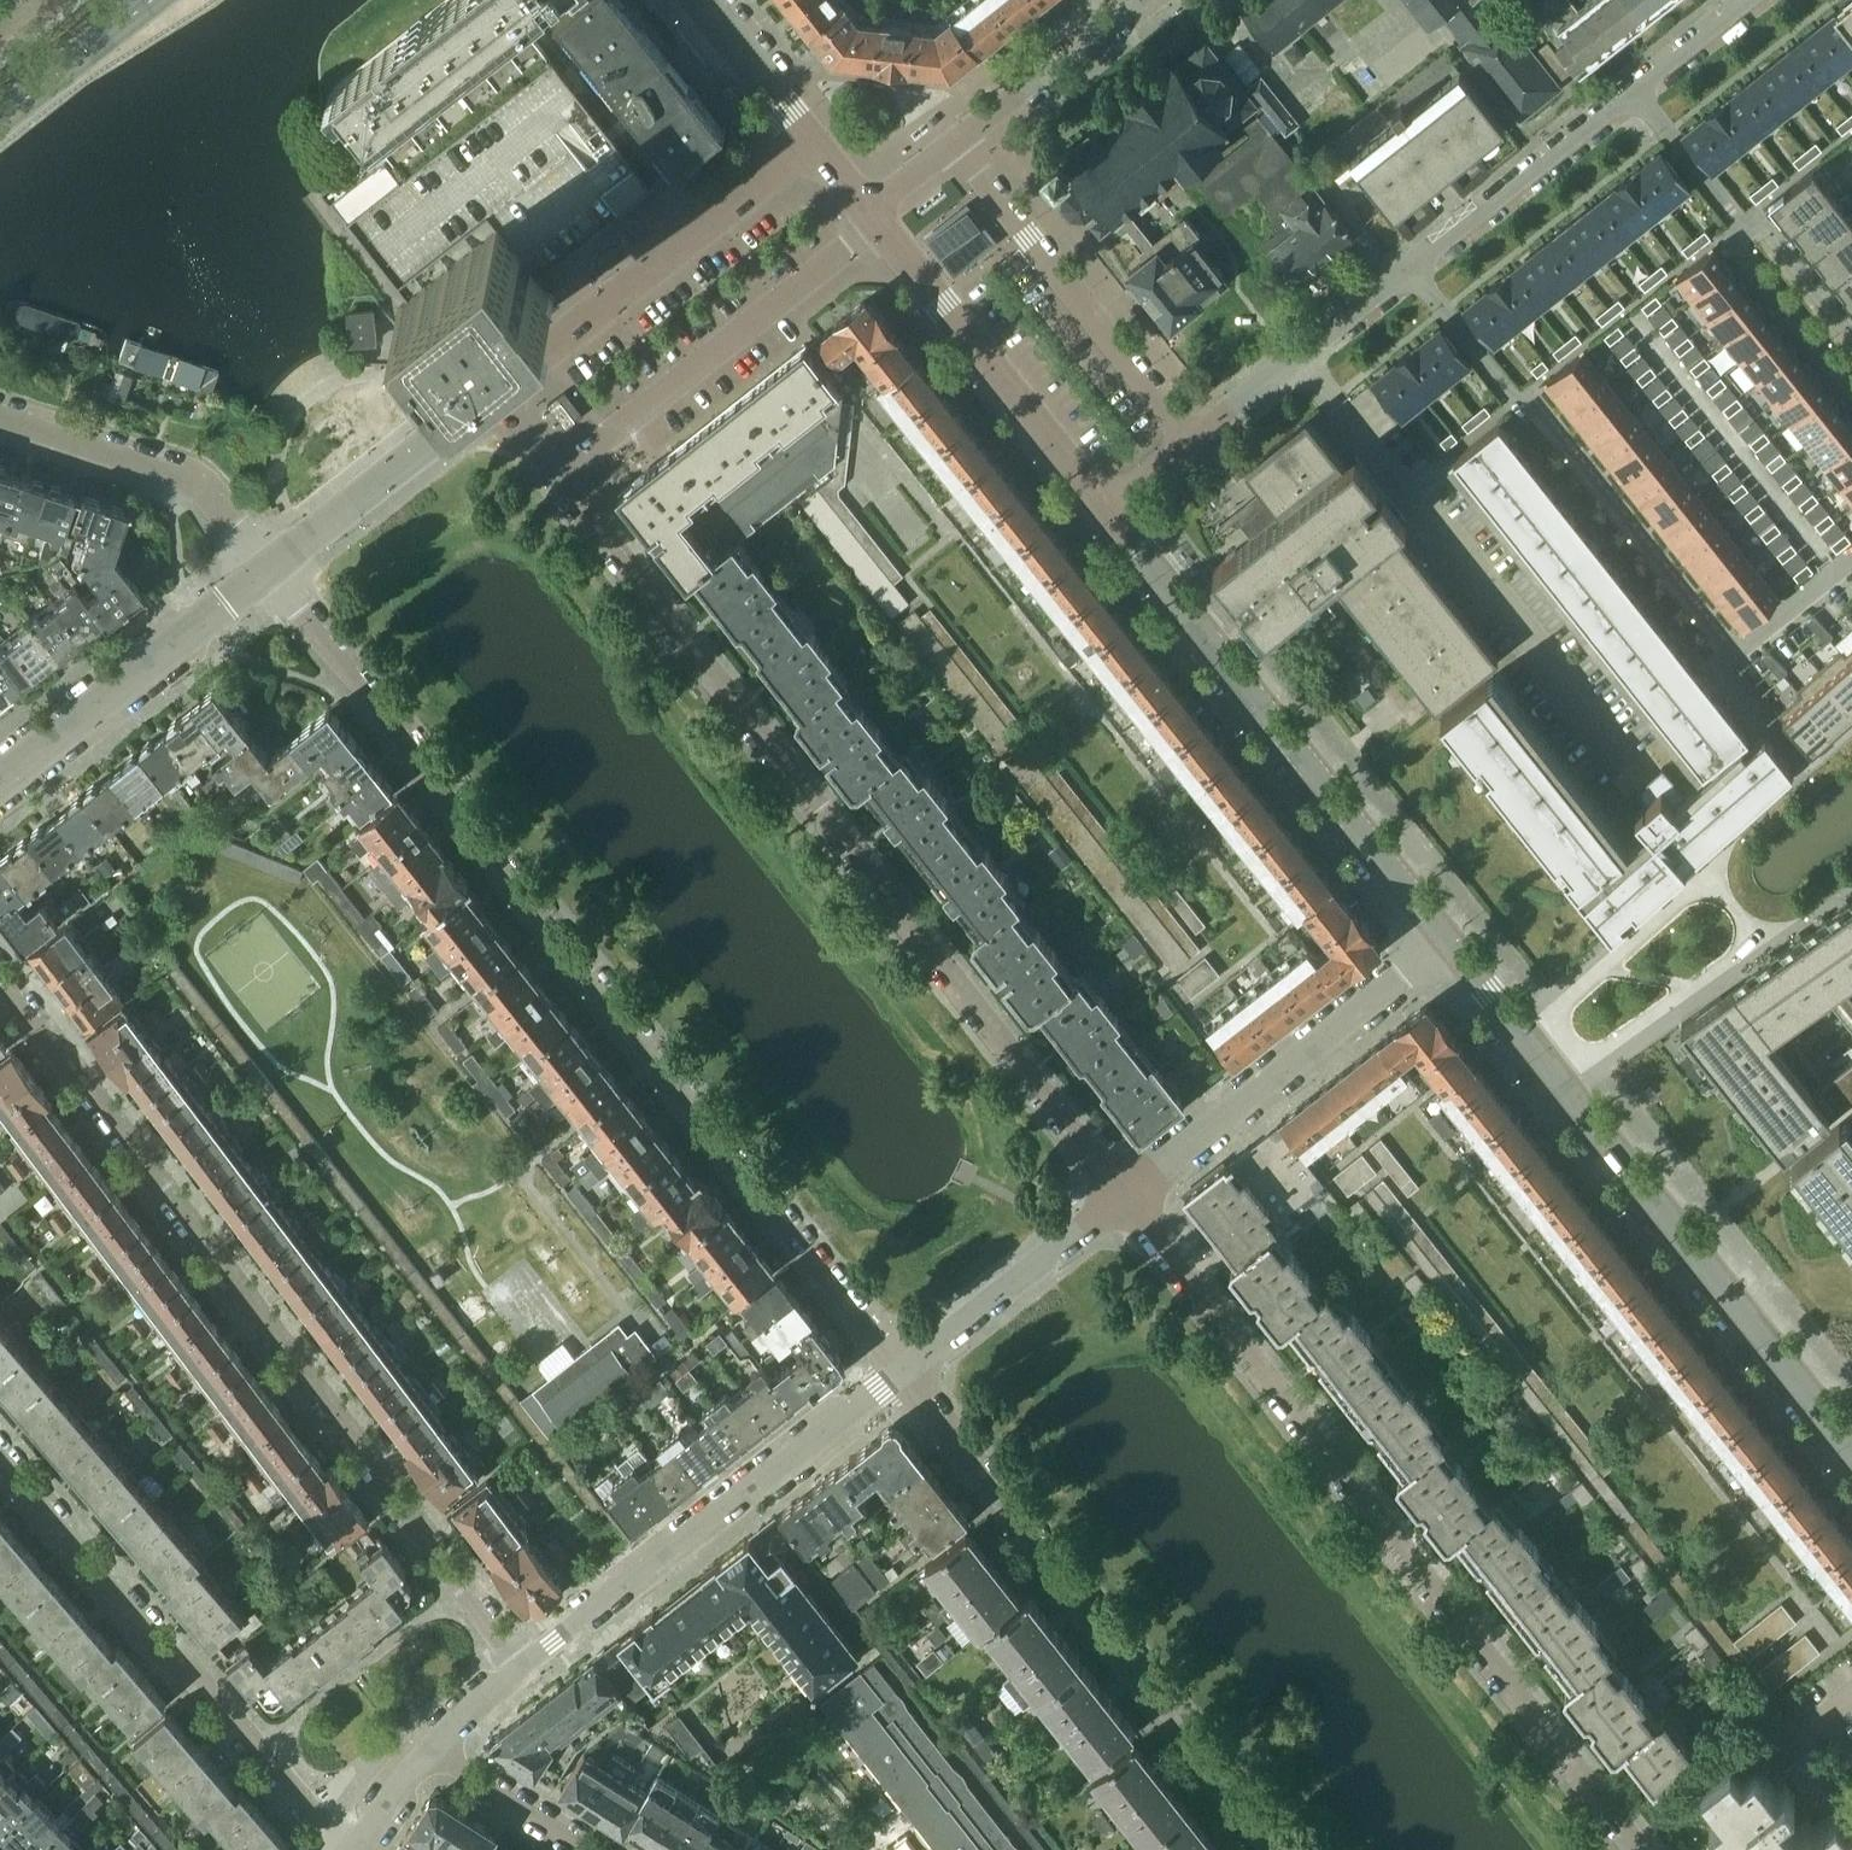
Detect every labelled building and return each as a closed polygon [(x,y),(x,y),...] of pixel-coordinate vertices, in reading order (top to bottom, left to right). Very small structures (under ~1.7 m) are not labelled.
[(335,84),(345,97),(370,130),(372,128),(375,132),(377,131),(407,107),(527,13),(543,0),(443,0),(335,84)] [(560,14),(578,0),(549,0),(560,14)] [(622,0),(580,0),(558,18),(675,168),(726,127),(725,125),(723,127),(677,70),(685,63),(677,54),(669,60),(622,0)] [(793,9),(803,0),(786,0),(793,9)] [(810,31),(844,5),(840,0),(803,0),(793,9),(810,31)] [(991,0),(972,0),(950,17),(978,51),(979,52),(1012,26),(991,0)] [(1044,0),(991,0),(1012,26),(1044,0)] [(1274,45),(1331,0),(1239,0),(1274,45)] [(1492,0),(1413,0),(1430,22),(1441,12),(1521,114),(1558,85),(1555,81),(1570,69),(1547,41),(1533,52),(1492,0)] [(1572,0),(1524,0),(1575,64),(1576,63),(1580,68),(1579,68),(1580,70),(1668,0),(1590,0),(1579,9),(1572,0)] [(1835,12),(1851,33),(1851,0),(1850,0),(1835,12)] [(877,64),(881,16),(855,13),(846,3),(844,5),(810,31),(812,33),(813,32),(834,59),(877,64)] [(1813,29),(1843,66),(1851,59),(1851,33),(1835,12),(1833,14),(1813,29)] [(908,69),(908,67),(912,24),(894,21),(894,18),(881,16),(877,64),(877,65),(908,69)] [(913,19),(912,24),(908,67),(951,72),(978,51),(950,17),(943,23),(913,19)] [(337,195),(333,198),(337,203),(394,275),(393,276),(408,295),(400,301),(400,302),(423,332),(431,325),(441,337),(433,344),(457,374),(555,297),(538,275),(645,192),(652,186),(553,59),(553,60),(525,24),(378,139),(389,154),(337,195)] [(1813,29),(1792,46),(1821,83),(1843,66),(1813,29)] [(1101,232),(1115,221),(1126,210),(1178,169),(1185,177),(1222,147),(1216,139),(1228,129),(1227,128),(1256,104),(1206,41),(1177,65),(1175,63),(1164,73),(1157,65),(1120,95),(1126,102),(1062,154),(1060,150),(1046,162),(1057,176),(1060,174),(1067,182),(1064,184),(1062,199),(1072,211),(1086,212),(1089,210),(1095,219),(1092,221),(1101,232)] [(1262,70),(1240,42),(1225,54),(1247,82),(1262,70)] [(1792,46),(1770,64),(1799,100),(1821,83),(1792,46)] [(1457,65),(1447,51),(1396,91),(1407,105),(1457,65)] [(1770,64),(1749,81),(1778,118),(1799,100),(1770,64)] [(1248,86),(1249,87),(1285,133),(1298,122),(1261,76),(1248,86)] [(1505,126),(1468,79),(1358,168),(1395,215),(1435,183),(1505,126)] [(1749,81),(1727,98),(1756,135),(1778,118),(1749,81)] [(1727,98),(1705,115),(1735,152),(1756,135),(1727,98)] [(1388,120),(1378,108),(1336,140),(1346,152),(1388,120)] [(1705,115),(1684,133),(1713,169),(1735,152),(1705,115)] [(1352,233),(1259,117),(1247,127),(1254,135),(1200,179),(1226,211),(1262,183),(1263,185),(1262,195),(1264,197),(1261,199),(1267,207),(1269,205),(1272,208),(1280,208),(1271,215),(1282,229),(1263,244),(1292,281),(1352,233)] [(1851,125),(1846,118),(1835,127),(1841,134),(1851,125)] [(1820,151),(1814,143),(1803,152),(1809,160),(1820,151)] [(1809,160),(1803,152),(1792,161),(1798,169),(1809,160)] [(1688,189),(1658,153),(1636,170),(1666,207),(1688,189)] [(1801,178),(1770,203),(1772,205),(1780,216),(1792,231),(1806,221),(1836,197),(1836,196),(1843,190),(1821,162),(1813,168),(1801,178)] [(1666,207),(1636,170),(1614,187),(1644,224),(1666,207)] [(1777,185),(1771,177),(1760,186),(1766,194),(1777,185)] [(1766,194),(1760,186),(1749,195),(1755,203),(1766,194)] [(1644,224),(1614,187),(1593,205),(1623,241),(1644,224)] [(1792,231),(1801,242),(1813,257),(1826,247),(1851,226),(1851,217),(1836,197),(1806,221),(1792,231)] [(965,203),(925,235),(939,253),(940,251),(977,223),(979,221),(965,203)] [(1623,241),(1593,205),(1571,222),(1601,258),(1623,241)] [(1226,280),(1194,240),(1202,234),(1187,215),(1153,243),(1126,210),(1115,221),(1123,231),(1129,227),(1145,248),(1140,253),(1145,259),(1129,271),(1172,325),(1200,302),(1199,301),(1226,280)] [(1601,258),(1571,222),(1550,239),(1580,275),(1601,258)] [(977,223),(940,251),(952,266),(988,237),(977,223)] [(1813,257),(1822,268),(1834,283),(1847,273),(1851,269),(1851,226),(1826,247),(1813,257)] [(1711,238),(1704,230),(1693,239),(1699,247),(1711,238)] [(1580,275),(1550,239),(1528,256),(1558,292),(1580,275)] [(1699,247),(1693,239),(1682,248),(1688,256),(1699,247)] [(1676,277),(1692,298),(1732,266),(1725,257),(1721,260),(1712,249),(1676,277)] [(1558,292),(1528,256),(1507,273),(1537,309),(1558,292)] [(1667,272),(1661,264),(1650,273),(1656,281),(1667,272)] [(1692,298),(1709,319),(1748,287),(1732,266),(1692,298)] [(1834,283),(1843,294),(1851,306),(1851,269),(1847,273),(1834,283)] [(1537,309),(1507,273),(1485,290),(1515,326),(1537,309)] [(1656,281),(1650,273),(1639,282),(1645,290),(1656,281)] [(1709,319),(1725,339),(1765,308),(1748,287),(1709,319)] [(1515,326),(1485,290),(1463,308),(1493,344),(1515,326)] [(1655,294),(1641,305),(1647,313),(1661,301),(1655,294)] [(1624,306),(1618,299),(1607,308),(1613,315),(1624,306)] [(856,343),(849,335),(879,311),(879,310),(877,312),(868,301),(863,300),(837,321),(838,322),(821,335),(839,357),(856,343)] [(14,304),(7,324),(102,355),(109,334),(14,304)] [(350,331),(351,341),(377,340),(376,329),(373,329),(371,307),(349,309),(351,330),(350,331)] [(1613,315),(1607,308),(1596,317),(1602,324),(1613,315)] [(1765,308),(1725,339),(1741,360),(1781,328),(1765,308)] [(879,311),(849,335),(856,343),(867,357),(880,373),(884,378),(912,356),(908,351),(896,335),(897,334),(897,333),(879,311)] [(1672,314),(1658,326),(1663,333),(1678,322),(1672,314)] [(1618,324),(1604,335),(1610,343),(1624,331),(1618,324)] [(1468,364),(1439,327),(1417,345),(1446,381),(1468,364)] [(1741,360),(1758,380),(1798,349),(1781,328),(1741,360)] [(1581,340),(1575,333),(1564,342),(1570,349),(1581,340)] [(839,357),(821,335),(808,346),(825,368),(839,357)] [(1688,335),(1674,346),(1680,354),(1694,343),(1688,335)] [(125,339),(118,359),(213,391),(220,371),(125,339)] [(1570,349),(1564,342),(1553,351),(1559,358),(1570,349)] [(825,368),(808,346),(806,344),(642,474),(620,492),(654,534),(836,381),(825,368)] [(1634,344),(1620,356),(1626,363),(1640,352),(1634,344)] [(1446,381),(1417,345),(1395,362),(1425,399),(1446,381)] [(1758,380),(1774,401),(1814,369),(1798,349),(1758,380)] [(1599,372),(1583,352),(1546,381),(1562,402),(1599,372)] [(877,384),(903,417),(939,389),(912,356),(884,378),(877,384)] [(1704,356),(1690,367),(1696,374),(1710,363),(1704,356)] [(1548,366),(1542,359),(1531,368),(1537,375),(1548,366)] [(1425,399),(1395,362),(1373,380),(1402,416),(1425,399)] [(1651,366),(1637,377),(1643,385),(1657,373),(1651,366)] [(1774,401),(1791,422),(1830,390),(1814,369),(1774,401)] [(1616,394),(1599,372),(1562,402),(1579,423),(1616,394)] [(1721,376),(1707,388),(1713,395),(1727,384),(1721,376)] [(697,573),(735,542),(734,540),(833,462),(842,389),(836,381),(654,534),(659,541),(687,577),(689,579),(697,573)] [(111,383),(108,392),(123,396),(125,388),(111,383)] [(1667,386),(1653,397),(1659,404),(1673,393),(1667,386)] [(939,389),(903,417),(929,451),(965,422),(939,389)] [(1791,422),(1807,442),(1847,411),(1830,390),(1791,422)] [(1595,443),(1632,413),(1616,394),(1579,423),(1595,443)] [(579,418),(581,417),(570,403),(568,404),(563,397),(548,409),(567,432),(576,425),(581,420),(579,418)] [(1737,397),(1723,408),(1729,416),(1743,404),(1737,397)] [(854,404),(842,403),(834,464),(798,491),(892,615),(910,602),(895,581),(903,574),(839,495),(839,487),(845,483),(854,404)] [(1490,413),(1484,405),(1473,414),(1479,422),(1490,413)] [(1684,407),(1670,418),(1675,425),(1690,414),(1684,407)] [(1823,463),(1851,440),(1851,417),(1847,411),(1807,442),(1823,463)] [(1649,434),(1632,413),(1595,443),(1612,464),(1649,434)] [(1479,422),(1473,414),(1461,423),(1467,431),(1479,422)] [(1407,517),(1394,501),(1356,453),(1343,463),(1309,419),(1308,417),(1245,467),(1249,472),(1281,512),(1248,538),(1237,547),(1214,565),(1266,630),(1274,624),(1278,621),(1332,577),(1436,708),(1499,658),(1395,527),(1407,517)] [(965,422),(929,451),(955,484),(991,456),(965,422)] [(1703,772),(1748,736),(1500,422),(1454,458),(1465,472),(1469,469),(1480,483),(1476,486),(1488,500),(1491,497),(1502,511),(1499,514),(1510,529),(1514,526),(1525,539),(1521,543),(1532,557),(1536,554),(1547,568),(1543,571),(1555,585),(1559,582),(1570,596),(1566,599),(1577,613),(1581,610),(1592,624),(1588,627),(1600,642),(1604,639),(1615,653),(1611,656),(1622,670),(1626,667),(1637,681),(1633,684),(1703,772)] [(1700,427),(1686,438),(1691,446),(1706,434),(1700,427)] [(1457,439),(1451,431),(1440,440),(1446,448),(1457,439)] [(1764,431),(1750,442),(1756,449),(1770,438),(1764,431)] [(1628,484),(1665,455),(1649,434),(1612,464),(1628,484)] [(1840,483),(1851,474),(1851,440),(1823,463),(1840,483)] [(1780,451),(1766,462),(1772,470),(1786,459),(1780,451)] [(1681,475),(1665,455),(1628,484),(1644,504),(1681,475)] [(991,456),(955,484),(982,517),(1018,489),(991,456)] [(1726,461),(1712,472),(1718,479),(1732,468),(1726,461)] [(0,471),(0,530),(18,477),(0,471)] [(1797,472),(1783,483),(1789,491),(1803,479),(1797,472)] [(1851,499),(1851,474),(1840,483),(1851,499)] [(1661,525),(1698,496),(1681,475),(1644,504),(1661,525)] [(33,526),(46,486),(18,477),(0,530),(0,531),(27,541),(33,526)] [(1743,481),(1729,492),(1735,500),(1749,489),(1743,481)] [(73,495),(46,486),(33,526),(49,531),(48,537),(58,540),(73,495)] [(1018,489),(982,517),(1008,550),(1044,522),(1018,489)] [(1813,492),(1799,504),(1805,511),(1819,500),(1813,492)] [(78,497),(69,521),(87,527),(76,562),(97,590),(83,601),(100,621),(102,624),(141,593),(111,555),(126,510),(79,494),(78,497)] [(1714,516),(1698,496),(1661,525),(1677,546),(1714,516)] [(1759,502),(1745,513),(1751,521),(1765,509),(1759,502)] [(1830,513),(1816,524),(1822,532),(1836,520),(1830,513)] [(1693,566),(1730,537),(1714,516),(1677,546),(1693,566)] [(1044,522),(1008,550),(1034,583),(1070,555),(1044,522)] [(1776,522),(1761,534),(1767,541),(1781,530),(1776,522)] [(1832,545),(1838,552),(1851,541),(1846,534),(1832,545)] [(1747,558),(1730,537),(1693,566),(1710,587),(1747,558)] [(749,639),(787,608),(772,589),(778,585),(755,556),(750,560),(735,542),(697,573),(749,639)] [(1792,543),(1778,554),(1784,562),(1798,550),(1792,543)] [(1070,555),(1034,583),(1061,616),(1096,588),(1070,555)] [(67,567),(60,558),(52,564),(60,573),(67,567)] [(1726,608),(1763,578),(1747,558),(1710,587),(1726,608)] [(1808,564),(1794,575),(1800,582),(1814,571),(1808,564)] [(1779,599),(1763,578),(1726,608),(1742,628),(1779,599)] [(65,596),(51,607),(77,640),(100,621),(83,601),(70,585),(61,591),(65,596)] [(1096,588),(1061,616),(1087,649),(1123,621),(1096,588)] [(19,633),(6,643),(31,675),(54,657),(24,620),(28,617),(13,600),(6,605),(20,624),(15,628),(19,633)] [(54,657),(77,640),(51,607),(37,617),(33,613),(28,617),(24,620),(54,657)] [(804,709),(837,683),(843,679),(827,659),(833,654),(810,625),(804,630),(787,608),(749,639),(804,709)] [(1200,948),(931,608),(920,616),(915,609),(897,622),(1173,970),(1200,948)] [(1817,615),(1810,621),(1819,632),(1826,626),(1817,615)] [(1123,621),(1087,649),(1113,683),(1149,654),(1123,621)] [(1826,626),(1819,632),(1829,643),(1836,636),(1826,626)] [(1062,640),(1055,645),(1061,653),(1068,647),(1062,640)] [(31,675),(6,643),(0,647),(0,684),(8,694),(31,675)] [(1075,648),(1064,656),(1070,664),(1081,655),(1075,648)] [(1819,670),(1851,708),(1851,664),(1844,655),(1845,654),(1842,650),(1819,670)] [(1772,651),(1765,657),(1774,668),(1782,662),(1772,651)] [(1149,654),(1113,683),(1140,716),(1175,688),(1149,654)] [(1782,662),(1774,668),(1784,679),(1791,672),(1782,662)] [(1833,731),(1851,714),(1851,708),(1819,670),(1797,690),(1800,694),(1833,731)] [(1624,851),(1487,679),(1442,715),(1579,887),(1624,851)] [(902,752),(895,757),(877,735),(883,731),(859,702),(855,705),(837,683),(804,709),(799,713),(799,718),(854,788),(860,788),(864,785),(904,753),(902,752)] [(226,733),(236,745),(251,733),(216,688),(201,700),(202,701),(193,707),(219,740),(226,733)] [(1164,747),(1166,749),(1202,721),(1175,688),(1140,716),(1148,726),(1135,737),(1151,757),(1164,747)] [(1779,714),(1812,750),(1833,731),(1800,694),(1779,714)] [(193,707),(167,728),(192,760),(219,740),(193,707)] [(317,759),(326,753),(350,733),(331,708),(298,734),(317,759)] [(1192,782),(1228,754),(1202,721),(1166,749),(1174,760),(1161,770),(1177,790),(1190,779),(1192,782)] [(165,782),(192,760),(167,728),(140,750),(165,782)] [(1792,767),(1764,732),(1690,798),(1662,766),(1660,767),(1661,769),(1662,770),(1661,771),(1662,772),(1641,791),(1640,790),(1639,791),(1638,790),(1637,790),(1636,789),(1635,790),(1645,802),(1635,811),(1653,831),(1583,893),(1611,929),(1692,856),(1792,767)] [(270,756),(251,733),(236,745),(214,763),(220,770),(226,767),(238,782),(254,769),(270,756)] [(333,786),(338,792),(374,763),(350,733),(326,753),(334,763),(326,769),(337,783),(333,786)] [(298,734),(270,756),(254,769),(273,792),(317,759),(298,734)] [(140,750),(113,771),(138,803),(133,807),(145,822),(153,817),(140,802),(165,782),(140,750)] [(921,856),(961,825),(945,805),(950,800),(927,770),(921,775),(904,753),(864,785),(921,856)] [(1228,754),(1192,782),(1219,815),(1254,787),(1228,754)] [(374,763),(338,792),(319,807),(325,814),(343,799),(347,804),(351,801),(362,816),(395,790),(374,763)] [(133,807),(138,803),(113,771),(86,793),(111,825),(133,807)] [(203,784),(208,790),(218,782),(214,776),(203,784)] [(178,786),(172,791),(189,814),(195,809),(178,786)] [(1254,787),(1219,815),(1245,848),(1281,820),(1254,787)] [(1017,791),(1008,798),(1024,817),(1032,811),(1017,791)] [(86,793),(59,814),(84,846),(79,850),(91,866),(99,859),(87,844),(111,825),(86,793)] [(421,823),(398,794),(362,822),(368,830),(354,842),(362,852),(372,844),(371,843),(376,839),(385,851),(421,823)] [(55,868),(79,850),(84,846),(59,814),(31,836),(55,868)] [(1157,862),(1121,815),(1111,822),(1148,869),(1157,862)] [(1281,820),(1245,848),(1271,881),(1307,853),(1281,820)] [(384,885),(392,895),(445,853),(421,823),(385,851),(403,874),(398,877),(397,875),(384,885)] [(980,932),(1013,907),(1021,901),(1003,878),(1008,874),(985,846),(980,850),(961,825),(921,856),(980,932)] [(202,840),(208,830),(197,826),(193,837),(202,840)] [(298,829),(273,849),(285,853),(304,838),(298,829)] [(211,844),(217,834),(208,830),(202,840),(211,844)] [(220,848),(226,837),(217,834),(211,844),(220,848)] [(31,836),(3,859),(28,890),(55,868),(31,836)] [(228,851),(235,841),(226,837),(220,848),(228,851)] [(237,855),(243,844),(235,841),(228,851),(237,855)] [(1061,842),(1050,850),(1062,867),(1073,859),(1061,842)] [(246,858),(252,848),(243,844),(237,855),(246,858)] [(255,862),(261,851),(252,848),(246,858),(255,862)] [(264,866),(269,855),(261,851),(255,862),(264,866)] [(445,853),(392,895),(399,905),(413,894),(411,892),(415,889),(433,913),(426,919),(426,920),(463,891),(470,885),(445,853)] [(1271,881),(1298,914),(1333,886),(1307,853),(1271,881)] [(273,869),(278,859),(269,855),(264,866),(273,869)] [(98,864),(106,875),(116,867),(108,856),(98,864)] [(366,916),(319,857),(305,868),(315,880),(319,876),(357,923),(366,916)] [(0,913),(27,891),(28,890),(3,859),(0,861),(0,912),(0,913)] [(282,873),(287,862),(278,859),(273,869),(282,873)] [(291,877),(295,866),(287,862),(282,873),(291,877)] [(113,884),(127,873),(121,866),(107,877),(113,884)] [(295,866),(291,877),(300,880),(304,869),(295,866)] [(89,875),(95,884),(104,877),(98,869),(89,875)] [(97,897),(112,886),(107,878),(92,890),(97,897)] [(73,892),(85,907),(92,902),(80,886),(73,892)] [(1206,924),(1178,887),(1168,894),(1197,931),(1206,924)] [(37,903),(27,891),(0,913),(26,946),(78,907),(68,895),(55,905),(46,895),(37,903)] [(433,964),(487,923),(463,891),(426,920),(444,942),(440,945),(439,944),(426,955),(433,964)] [(1323,932),(1340,919),(1352,909),(1337,891),(1310,913),(1323,932)] [(1681,1022),(1784,1151),(1851,1096),(1851,901),(1786,948),(1681,1022)] [(1036,1011),(1039,1008),(1072,982),(1054,960),(1059,955),(1035,925),(1030,929),(1013,907),(980,932),(975,935),(975,941),(1030,1011),(1036,1011)] [(1353,908),(1352,909),(1340,919),(1369,956),(1378,949),(1379,944),(1370,933),(1372,932),(1353,908)] [(379,951),(388,944),(391,942),(381,929),(384,926),(372,911),(366,916),(357,923),(379,951)] [(67,922),(31,949),(48,972),(117,919),(112,913),(79,938),(67,922)] [(1341,955),(1352,969),(1352,970),(1369,956),(1340,919),(1323,932),(1334,946),(1341,955)] [(458,959),(474,980),(483,991),(520,964),(510,951),(487,923),(433,964),(441,974),(455,964),(454,962),(458,959)] [(388,944),(379,951),(404,983),(413,975),(388,944)] [(1352,969),(1341,955),(1334,946),(1319,959),(1309,947),(1278,972),(1304,1006),(1352,969)] [(52,976),(70,1000),(130,955),(125,948),(101,967),(87,949),(52,976)] [(130,955),(70,1000),(88,1025),(124,998),(111,981),(136,962),(130,955)] [(1221,975),(1206,955),(1178,977),(1192,996),(1221,975)] [(177,978),(185,972),(178,963),(170,970),(177,978)] [(520,964),(483,991),(499,1012),(495,1016),(494,1014),(481,1024),(488,1034),(542,993),(520,964)] [(191,979),(185,972),(177,978),(183,986),(191,979)] [(1304,1006),(1278,972),(1243,999),(1270,1033),(1304,1006)] [(1095,1079),(1134,1048),(1116,1026),(1122,1022),(1098,993),(1093,997),(1078,977),(1072,982),(1039,1008),(1095,1079)] [(189,993),(197,987),(191,979),(183,986),(189,993)] [(427,993),(419,983),(410,990),(430,1015),(439,1008),(427,993)] [(203,995),(197,987),(189,993),(195,1001),(203,995)] [(542,993),(488,1034),(496,1044),(509,1033),(508,1032),(512,1028),(531,1052),(566,1024),(542,993)] [(201,1009),(209,1002),(203,995),(195,1001),(201,1009)] [(1163,996),(1155,1003),(1166,1017),(1174,1011),(1163,996)] [(1270,1033),(1243,999),(1208,1026),(1235,1060),(1270,1033)] [(215,1010),(209,1002),(201,1009),(207,1016),(215,1010)] [(129,1084),(134,1080),(162,1058),(123,1006),(89,1031),(129,1084)] [(146,1015),(151,1022),(163,1013),(158,1006),(146,1015)] [(1398,1027),(1409,1041),(1440,1017),(1436,1012),(1434,1014),(1428,1006),(1423,1006),(1397,1026),(1398,1027)] [(213,1024),(221,1018),(215,1010),(207,1016),(213,1024)] [(169,1021),(163,1013),(151,1022),(157,1030),(169,1021)] [(1409,1041),(1414,1046),(1446,1085),(1473,1063),(1456,1041),(1457,1039),(1440,1017),(1409,1041)] [(227,1025),(221,1018),(213,1024),(219,1031),(227,1025)] [(467,1045),(448,1020),(439,1027),(458,1052),(467,1045)] [(538,1097),(591,1055),(566,1024),(531,1052),(549,1076),(545,1079),(544,1077),(531,1087),(538,1097)] [(225,1039),(233,1033),(227,1025),(219,1031),(225,1039)] [(1350,1064),(1375,1096),(1407,1070),(1398,1059),(1414,1046),(1409,1041),(1398,1027),(1350,1064)] [(239,1040),(233,1033),(225,1039),(231,1047),(239,1040)] [(237,1054),(245,1048),(239,1040),(231,1047),(237,1054)] [(251,1056),(245,1048),(237,1054),(243,1062),(251,1056)] [(1185,1102),(1153,1062),(1148,1066),(1134,1048),(1095,1079),(1141,1137),(1185,1102)] [(48,1105),(53,1102),(12,1050),(0,1059),(0,1104),(18,1128),(48,1105)] [(481,1091),(495,1080),(473,1053),(465,1059),(480,1078),(474,1083),(481,1091)] [(134,1080),(173,1132),(206,1107),(167,1055),(162,1058),(134,1080)] [(562,1092),(578,1112),(582,1117),(587,1124),(623,1096),(618,1090),(613,1084),(591,1055),(538,1097),(545,1106),(559,1096),(558,1095),(562,1092)] [(249,1070),(257,1063),(251,1056),(243,1062),(249,1070)] [(190,1067),(196,1075),(209,1066),(203,1058),(190,1067)] [(263,1071),(257,1063),(249,1070),(255,1077),(263,1071)] [(1316,1091),(1341,1123),(1375,1096),(1350,1064),(1316,1091)] [(209,1066),(196,1075),(201,1083),(214,1074),(209,1066)] [(1503,1101),(1477,1068),(1443,1095),(1469,1128),(1503,1101)] [(255,1077),(261,1085),(269,1078),(263,1071),(255,1077)] [(275,1086),(269,1078),(261,1085),(267,1092),(275,1086)] [(495,1080),(481,1091),(488,1100),(493,1096),(508,1115),(517,1108),(495,1080)] [(273,1100),(281,1094),(275,1086),(267,1092),(273,1100)] [(524,1104),(536,1096),(530,1088),(518,1097),(524,1104)] [(1282,1119),(1307,1150),(1341,1123),(1316,1091),(1282,1119)] [(287,1101),(281,1094),(273,1100),(279,1108),(287,1101)] [(592,1166),(645,1125),(623,1096),(587,1124),(603,1145),(599,1148),(598,1147),(585,1157),(592,1166)] [(543,1103),(538,1097),(530,1104),(534,1110),(543,1103)] [(285,1115),(293,1109),(287,1101),(279,1108),(285,1115)] [(1529,1134),(1503,1101),(1469,1128),(1496,1161),(1529,1134)] [(530,1104),(510,1118),(532,1147),(543,1140),(531,1124),(540,1118),(530,1104)] [(14,1130),(54,1183),(88,1157),(48,1105),(18,1128),(14,1130)] [(212,1184),(246,1159),(206,1107),(173,1132),(212,1184)] [(234,1124),(245,1115),(239,1108),(228,1117),(234,1124)] [(299,1117),(293,1109),(285,1115),(291,1123),(299,1117)] [(1440,1110),(1430,1118),(1446,1137),(1456,1129),(1440,1110)] [(251,1123),(245,1115),(234,1124),(240,1132),(251,1123)] [(297,1131),(305,1124),(299,1117),(291,1123),(297,1131)] [(1840,1122),(1792,1160),(1851,1235),(1851,1137),(1840,1122)] [(311,1132),(305,1124),(297,1131),(303,1138),(311,1132)] [(645,1125),(592,1166),(599,1176),(613,1166),(611,1164),(616,1161),(633,1182),(668,1154),(645,1125)] [(1238,1259),(1269,1234),(1319,1195),(1328,1206),(1336,1200),(1277,1126),(1228,1165),(1225,1162),(1186,1193),(1238,1259)] [(309,1146),(317,1139),(311,1132),(303,1138),(309,1146)] [(1496,1161),(1522,1194),(1556,1167),(1529,1134),(1496,1161)] [(1371,1146),(1377,1154),(1388,1146),(1381,1138),(1371,1146)] [(323,1147),(317,1139),(309,1146),(315,1153),(323,1147)] [(1377,1154),(1384,1162),(1394,1153),(1388,1146),(1377,1154)] [(321,1161),(329,1155),(323,1147),(315,1153),(321,1161)] [(571,1177),(552,1152),(543,1159),(563,1184),(571,1177)] [(1360,1169),(1370,1162),(1363,1153),(1353,1160),(1360,1169)] [(1384,1162),(1390,1170),(1400,1161),(1394,1153),(1384,1162)] [(13,1170),(25,1161),(19,1154),(8,1162),(13,1170)] [(646,1219),(701,1178),(698,1174),(689,1181),(668,1154),(633,1182),(650,1205),(647,1208),(646,1206),(632,1217),(639,1225),(646,1219)] [(335,1162),(329,1155),(321,1161),(327,1169),(335,1162)] [(127,1210),(88,1157),(54,1183),(93,1235),(127,1210)] [(212,1184),(252,1236),(285,1211),(246,1159),(212,1184)] [(1351,1177),(1360,1169),(1353,1160),(1344,1168),(1351,1177)] [(25,1161),(13,1170),(19,1177),(31,1168),(25,1161)] [(1390,1170),(1396,1178),(1407,1169),(1400,1161),(1390,1170)] [(275,1179),(288,1170),(283,1162),(270,1171),(275,1179)] [(333,1176),(341,1170),(335,1162),(327,1169),(333,1176)] [(1368,1178),(1377,1171),(1370,1162),(1360,1169),(1368,1178)] [(1522,1194),(1548,1226),(1582,1199),(1556,1167),(1522,1194)] [(1346,1181),(1351,1177),(1344,1168),(1339,1172),(1346,1181)] [(1368,1178),(1360,1169),(1351,1177),(1358,1186),(1368,1178)] [(1407,1169),(1396,1178),(1403,1185),(1413,1177),(1407,1169)] [(294,1178),(288,1170),(275,1179),(281,1187),(294,1178)] [(347,1178),(341,1170),(333,1176),(339,1184),(347,1178)] [(1342,1184),(1346,1181),(1339,1172),(1334,1175),(1342,1184)] [(1346,1181),(1342,1184),(1349,1193),(1358,1186),(1351,1177),(1346,1181)] [(1403,1185),(1409,1194),(1420,1185),(1413,1177),(1403,1185)] [(345,1192),(353,1185),(347,1178),(339,1184),(345,1192)] [(701,1178),(646,1219),(654,1229),(668,1219),(666,1217),(670,1214),(688,1237),(725,1209),(701,1178)] [(1615,1468),(1384,1178),(1365,1193),(1772,1704),(1780,1698),(1604,1477),(1615,1468)] [(359,1193),(353,1185),(345,1192),(351,1199),(359,1193)] [(589,1218),(598,1211),(577,1185),(569,1192),(589,1218)] [(357,1207),(365,1200),(359,1193),(351,1199),(357,1207)] [(1359,1199),(1346,1210),(1355,1221),(1358,1219),(1368,1210),(1359,1199)] [(1608,1232),(1582,1199),(1548,1226),(1574,1259),(1608,1232)] [(371,1208),(365,1200),(357,1207),(363,1214),(371,1208)] [(369,1222),(377,1216),(371,1208),(363,1214),(369,1222)] [(55,1225),(66,1216),(61,1209),(49,1218),(55,1225)] [(725,1209),(688,1237),(707,1261),(703,1264),(702,1262),(689,1272),(696,1281),(749,1240),(725,1209)] [(93,1235),(133,1287),(167,1262),(127,1210),(93,1235)] [(1364,1226),(1374,1217),(1368,1210),(1358,1219),(1364,1226)] [(252,1236),(291,1289),(325,1263),(285,1211),(252,1236)] [(598,1211),(589,1218),(609,1244),(618,1237),(598,1211)] [(312,1228),(324,1220),(318,1212),(307,1221),(312,1228)] [(72,1224),(66,1216),(55,1225),(61,1233),(72,1224)] [(383,1223),(377,1216),(369,1222),(375,1230),(383,1223)] [(329,1228),(324,1220),(312,1228),(318,1236),(329,1228)] [(10,1249),(18,1242),(2,1222),(0,1224),(0,1237),(10,1249)] [(375,1230),(381,1237),(389,1231),(383,1223),(375,1230)] [(395,1239),(389,1231),(381,1237),(387,1245),(395,1239)] [(1634,1265),(1608,1232),(1574,1259),(1600,1292),(1634,1265)] [(1285,1327),(1288,1325),(1321,1299),(1305,1279),(1310,1275),(1289,1248),(1284,1252),(1269,1234),(1238,1259),(1233,1262),(1232,1267),(1279,1328),(1285,1327)] [(401,1246),(395,1239),(387,1245),(393,1253),(401,1246)] [(749,1240),(696,1281),(704,1291),(717,1281),(716,1279),(720,1276),(737,1298),(772,1270),(749,1240)] [(34,1261),(18,1242),(10,1249),(26,1268),(34,1261)] [(616,1249),(637,1278),(646,1271),(624,1243),(616,1249)] [(407,1254),(401,1246),(393,1253),(399,1260),(407,1254)] [(413,1261),(407,1254),(399,1260),(405,1268),(413,1261)] [(87,1266),(93,1274),(104,1266),(98,1258),(87,1266)] [(419,1269),(413,1261),(405,1268),(411,1275),(419,1269)] [(173,1339),(207,1314),(167,1262),(133,1287),(173,1339)] [(330,1341),(364,1315),(325,1263),(291,1289),(330,1341)] [(1600,1292),(1626,1325),(1660,1298),(1634,1265),(1600,1292)] [(110,1274),(104,1266),(93,1274),(98,1282),(110,1274)] [(354,1283),(364,1274),(358,1266),(347,1275),(354,1283)] [(425,1277),(419,1269),(411,1275),(417,1283),(425,1277)] [(33,1278),(53,1302),(61,1295),(42,1271),(33,1278)] [(668,1300),(646,1271),(637,1278),(659,1306),(668,1300)] [(1405,1280),(1410,1288),(1422,1279),(1416,1271),(1405,1280)] [(364,1274),(354,1283),(360,1291),(371,1282),(364,1274)] [(746,1318),(755,1330),(795,1298),(776,1274),(742,1300),(752,1313),(746,1318)] [(431,1284),(425,1277),(417,1283),(423,1291),(431,1284)] [(1428,1287),(1422,1279),(1410,1288),(1416,1295),(1428,1287)] [(437,1292),(431,1284),(423,1291),(429,1298),(437,1292)] [(443,1300),(437,1292),(429,1298),(435,1306),(443,1300)] [(1288,1325),(1346,1398),(1386,1366),(1368,1344),(1373,1340),(1350,1311),(1345,1315),(1328,1293),(1321,1299),(1288,1325)] [(81,1318),(61,1295),(53,1302),(72,1325),(81,1318)] [(793,1336),(813,1321),(795,1298),(755,1330),(763,1339),(768,1335),(779,1347),(793,1336)] [(1686,1331),(1660,1298),(1626,1325),(1652,1358),(1686,1331)] [(449,1307),(443,1300),(435,1306),(441,1314),(449,1307)] [(455,1315),(449,1307),(441,1314),(447,1321),(455,1315)] [(694,1333),(673,1307),(665,1313),(679,1330),(673,1335),(680,1344),(694,1333)] [(134,1330),(146,1321),(140,1313),(128,1322),(134,1330)] [(173,1339),(212,1391),(246,1366),(207,1314),(173,1339)] [(330,1341),(370,1393),(404,1367),(364,1315),(330,1341)] [(461,1322),(455,1315),(447,1321),(453,1329),(461,1322)] [(392,1333),(402,1324),(396,1317),(386,1325),(392,1333)] [(15,1337),(25,1328),(16,1318),(6,1327),(0,1320),(0,1350),(15,1337)] [(152,1328),(146,1321),(134,1330),(140,1338),(152,1328)] [(563,1428),(634,1373),(657,1354),(635,1326),(627,1332),(619,1321),(532,1388),(563,1428)] [(805,1352),(791,1362),(804,1380),(822,1366),(831,1378),(841,1370),(844,1361),(813,1321),(793,1336),(805,1352)] [(467,1330),(461,1322),(453,1329),(459,1336),(467,1330)] [(402,1324),(392,1333),(398,1340),(408,1332),(402,1324)] [(80,1335),(102,1361),(110,1354),(89,1328),(80,1335)] [(736,1345),(742,1341),(733,1329),(727,1334),(736,1345)] [(473,1338),(467,1330),(459,1336),(465,1344),(473,1338)] [(715,1352),(728,1341),(720,1331),(707,1342),(715,1352)] [(1712,1364),(1686,1331),(1652,1358),(1678,1391),(1712,1364)] [(665,1332),(651,1344),(659,1355),(674,1344),(665,1332)] [(7,1392),(38,1365),(15,1337),(0,1350),(0,1385),(7,1392)] [(479,1345),(473,1338),(465,1344),(471,1352),(479,1345)] [(750,1351),(742,1341),(736,1345),(742,1353),(750,1351)] [(1462,1353),(1468,1361),(1480,1351),(1474,1344),(1462,1353)] [(485,1353),(479,1345),(471,1352),(477,1359),(485,1353)] [(684,1353),(679,1346),(669,1354),(675,1361),(684,1353)] [(701,1359),(695,1351),(684,1360),(690,1367),(701,1359)] [(1486,1359),(1480,1351),(1468,1361),(1474,1368),(1486,1359)] [(491,1361),(485,1353),(477,1359),(482,1367),(491,1361)] [(131,1380),(110,1354),(102,1361),(123,1387),(131,1380)] [(665,1368),(675,1361),(669,1354),(660,1361),(665,1368)] [(684,1360),(671,1370),(677,1378),(690,1367),(684,1360)] [(497,1368),(491,1361),(482,1367),(488,1375),(497,1368)] [(655,1376),(665,1368),(660,1361),(650,1369),(655,1376)] [(762,1364),(772,1378),(793,1404),(795,1406),(831,1378),(822,1366),(804,1380),(791,1362),(773,1377),(762,1364)] [(172,1379),(183,1370),(177,1363),(166,1372),(172,1379)] [(755,1379),(742,1389),(769,1423),(793,1404),(772,1378),(762,1364),(751,1373),(755,1379)] [(1678,1391),(1704,1423),(1738,1397),(1712,1364),(1678,1391)] [(62,1392),(38,1365),(7,1392),(30,1420),(62,1392)] [(252,1444),(286,1418),(246,1366),(212,1391),(252,1444)] [(1404,1471),(1437,1445),(1444,1439),(1428,1419),(1432,1415),(1409,1385),(1404,1389),(1386,1366),(1346,1398),(1404,1471)] [(370,1393),(409,1445),(439,1423),(443,1419),(404,1367),(370,1393)] [(503,1376),(497,1368),(488,1375),(494,1382),(503,1376)] [(189,1378),(183,1370),(172,1379),(177,1387),(189,1378)] [(432,1387),(444,1378),(438,1371),(427,1380),(432,1387)] [(629,1383),(634,1390),(644,1383),(638,1375),(629,1383)] [(509,1383),(503,1376),(494,1382),(500,1390),(509,1383)] [(444,1378),(432,1387),(437,1394),(449,1385),(444,1378)] [(515,1391),(509,1383),(500,1390),(506,1397),(515,1391)] [(620,1390),(625,1397),(634,1390),(629,1383),(620,1390)] [(30,1420),(54,1447),(86,1420),(70,1401),(80,1393),(72,1384),(62,1392),(30,1420)] [(127,1391),(146,1415),(154,1409),(135,1385),(127,1391)] [(650,1387),(638,1395),(646,1405),(648,1408),(659,1399),(650,1387)] [(746,1441),(769,1423),(742,1389),(731,1398),(726,1392),(715,1400),(746,1441)] [(625,1397),(620,1390),(610,1397),(616,1404),(625,1397)] [(521,1399),(515,1391),(506,1397),(512,1405),(521,1399)] [(646,1405),(638,1395),(629,1403),(637,1412),(646,1405)] [(616,1404),(610,1397),(601,1404),(607,1411),(616,1404)] [(1764,1429),(1738,1397),(1704,1423),(1730,1456),(1764,1429)] [(527,1406),(521,1399),(512,1405),(518,1413),(527,1406)] [(709,1416),(697,1425),(723,1459),(746,1441),(715,1400),(704,1409),(709,1416)] [(607,1411),(601,1404),(592,1411),(597,1419),(607,1411)] [(532,1414),(527,1406),(518,1413),(524,1420),(532,1414)] [(173,1432),(154,1409),(146,1415),(165,1439),(173,1432)] [(597,1419),(592,1411),(582,1419),(588,1426),(597,1419)] [(1517,1422),(1523,1430),(1535,1421),(1529,1413),(1517,1422)] [(538,1422),(532,1414),(524,1420),(530,1428),(538,1422)] [(209,1430),(213,1435),(225,1426),(219,1418),(207,1427),(209,1430)] [(291,1495),(294,1493),(325,1471),(286,1418),(252,1444),(291,1495)] [(86,1420),(54,1447),(77,1474),(120,1437),(113,1428),(101,1438),(86,1420)] [(1541,1428),(1535,1421),(1523,1430),(1529,1437),(1541,1428)] [(544,1429),(538,1422),(530,1428),(536,1435),(544,1429)] [(605,1422),(593,1431),(600,1441),(612,1431),(605,1422)] [(439,1423),(409,1445),(405,1448),(445,1501),(479,1476),(439,1423)] [(467,1441),(478,1432),(472,1424),(461,1433),(467,1441)] [(723,1459),(697,1425),(685,1434),(681,1428),(670,1436),(701,1476),(723,1459)] [(230,1434),(225,1426),(213,1435),(218,1443),(230,1434)] [(579,1434),(573,1426),(564,1433),(570,1440),(579,1434)] [(889,1488),(923,1461),(897,1428),(888,1427),(839,1466),(853,1484),(851,1485),(857,1492),(879,1475),(889,1488)] [(550,1437),(544,1429),(536,1435),(542,1443),(550,1437)] [(1730,1456),(1756,1489),(1790,1462),(1764,1429),(1730,1456)] [(484,1440),(478,1432),(467,1441),(473,1448),(484,1440)] [(570,1440),(564,1433),(555,1440),(561,1447),(570,1440)] [(663,1451),(650,1461),(677,1495),(701,1476),(670,1436),(658,1444),(663,1451)] [(77,1474),(101,1502),(133,1474),(118,1458),(130,1448),(120,1437),(77,1474)] [(556,1444),(550,1437),(542,1443),(548,1451),(556,1444)] [(173,1448),(189,1468),(197,1461),(181,1442),(173,1448)] [(562,1452),(556,1444),(548,1451),(554,1458),(562,1452)] [(1451,1539),(1455,1536),(1489,1509),(1476,1492),(1480,1489),(1458,1461),(1453,1465),(1437,1445),(1404,1471),(1400,1474),(1398,1479),(1446,1540),(1451,1539)] [(568,1460),(562,1452),(554,1458),(560,1466),(568,1460)] [(574,1467),(568,1460),(560,1466),(566,1474),(574,1467)] [(197,1461),(189,1468),(205,1488),(213,1481),(197,1461)] [(634,1464),(623,1472),(654,1513),(677,1495),(650,1461),(639,1470),(634,1464)] [(912,1517),(946,1490),(923,1461),(889,1488),(898,1500),(890,1506),(897,1514),(898,1515),(906,1509),(912,1517)] [(1756,1489),(1782,1522),(1816,1495),(1790,1462),(1756,1489)] [(839,1466),(809,1489),(836,1523),(844,1517),(851,1525),(859,1518),(853,1510),(864,1501),(857,1492),(851,1485),(853,1484),(839,1466)] [(262,1475),(256,1467),(244,1476),(250,1483),(262,1475)] [(329,1467),(325,1471),(294,1493),(335,1546),(370,1520),(329,1467)] [(580,1475),(574,1467),(566,1474),(572,1481),(580,1475)] [(631,1531),(654,1513),(623,1472),(612,1481),(616,1487),(604,1496),(631,1531)] [(124,1529),(156,1502),(133,1474),(101,1502),(124,1529)] [(267,1483),(262,1475),(250,1483),(255,1491),(267,1483)] [(586,1482),(580,1475),(572,1481),(578,1489),(586,1482)] [(494,1556),(506,1547),(523,1534),(528,1531),(488,1478),(454,1505),(494,1556)] [(1571,1488),(1577,1496),(1588,1488),(1582,1480),(1571,1488)] [(592,1490),(586,1482),(578,1489),(584,1496),(592,1490)] [(517,1500),(528,1491),(522,1483),(511,1492),(517,1500)] [(1594,1496),(1588,1488),(1577,1496),(1577,1497),(1583,1504),(1594,1496)] [(779,1513),(779,1514),(806,1547),(818,1537),(825,1545),(834,1537),(828,1530),(836,1523),(809,1489),(779,1513)] [(1571,1489),(1557,1500),(1564,1508),(1577,1497),(1577,1496),(1571,1489)] [(598,1498),(592,1490),(584,1496),(590,1504),(598,1498)] [(934,1544),(960,1524),(967,1518),(946,1490),(912,1517),(917,1524),(909,1528),(916,1538),(924,1532),(934,1544)] [(534,1499),(528,1491),(517,1500),(523,1507),(534,1499)] [(1843,1528),(1816,1495),(1782,1522),(1809,1555),(1843,1528)] [(604,1505),(598,1498),(590,1504),(596,1512),(604,1505)] [(238,1529),(246,1522),(226,1499),(218,1505),(238,1529)] [(124,1529),(148,1557),(180,1529),(156,1502),(124,1529)] [(1455,1536),(1514,1610),(1553,1579),(1536,1556),(1541,1552),(1517,1524),(1513,1527),(1495,1504),(1489,1509),(1455,1536)] [(890,1506),(884,1510),(891,1518),(897,1514),(890,1506)] [(20,1539),(0,1515),(0,1556),(20,1539)] [(834,1691),(846,1682),(837,1670),(859,1654),(794,1572),(797,1570),(784,1553),(797,1543),(776,1517),(701,1575),(703,1579),(655,1616),(653,1613),(595,1659),(607,1674),(631,1656),(657,1689),(675,1674),(671,1669),(751,1607),(814,1685),(813,1689),(817,1689),(817,1686),(825,1680),(834,1691)] [(295,1536),(308,1527),(302,1519),(290,1528),(295,1536)] [(246,1522),(238,1529),(258,1553),(266,1546),(246,1522)] [(363,1533),(370,1541),(379,1534),(372,1525),(363,1533)] [(313,1535),(308,1527),(295,1536),(301,1544),(313,1535)] [(1843,1528),(1809,1555),(1835,1588),(1851,1574),(1851,1540),(1843,1528)] [(166,1588),(204,1557),(180,1529),(148,1557),(171,1584),(166,1588)] [(985,1626),(1019,1599),(966,1532),(925,1564),(937,1580),(941,1576),(956,1594),(940,1606),(935,1600),(924,1608),(937,1624),(948,1616),(951,1620),(966,1608),(970,1613),(966,1616),(978,1632),(985,1626)] [(358,1551),(378,1576),(387,1588),(404,1574),(402,1573),(407,1569),(380,1533),(379,1534),(370,1541),(358,1551)] [(523,1534),(506,1547),(546,1600),(563,1587),(523,1534)] [(550,1552),(562,1544),(556,1536),(544,1545),(550,1552)] [(852,1545),(858,1552),(869,1543),(863,1536),(852,1545)] [(12,1593),(44,1566),(20,1539),(0,1556),(0,1578),(12,1593)] [(858,1552),(852,1545),(850,1542),(838,1551),(847,1562),(858,1552)] [(562,1544),(550,1552),(556,1560),(568,1551),(562,1544)] [(533,1610),(546,1600),(506,1547),(494,1556),(489,1560),(527,1610),(531,1607),(533,1610)] [(858,1557),(869,1573),(879,1565),(868,1550),(858,1557)] [(291,1578),(272,1555),(264,1561),(283,1585),(291,1578)] [(1630,1564),(1636,1571),(1648,1562),(1642,1555),(1630,1564)] [(166,1588),(190,1616),(221,1589),(198,1562),(204,1557),(166,1588)] [(853,1562),(843,1571),(849,1578),(859,1570),(853,1562)] [(1654,1570),(1648,1562),(1636,1571),(1643,1579),(1654,1570)] [(892,1564),(883,1571),(890,1579),(899,1572),(892,1564)] [(1621,1564),(1599,1582),(1608,1593),(1630,1575),(1621,1564)] [(869,1573),(874,1579),(883,1571),(879,1565),(869,1573)] [(67,1594),(44,1566),(12,1593),(36,1620),(67,1594)] [(319,1567),(297,1585),(304,1594),(326,1576),(319,1567)] [(859,1570),(849,1578),(855,1585),(865,1577),(859,1570)] [(849,1578),(843,1571),(833,1579),(839,1586),(849,1578)] [(890,1579),(883,1571),(874,1579),(880,1586),(890,1579)] [(413,1586),(404,1574),(387,1588),(378,1576),(351,1597),(379,1632),(378,1630),(406,1607),(402,1603),(412,1595),(413,1586)] [(1851,1610),(1851,1574),(1835,1588),(1851,1610)] [(855,1585),(858,1589),(865,1598),(875,1590),(865,1577),(855,1585)] [(849,1578),(839,1586),(845,1593),(855,1585),(849,1578)] [(1571,1602),(1553,1579),(1514,1610),(1571,1683),(1603,1657),(1611,1651),(1595,1632),(1599,1628),(1575,1598),(1571,1602)] [(304,1594),(297,1585),(275,1603),(282,1612),(304,1594)] [(845,1593),(848,1597),(858,1589),(855,1585),(845,1593)] [(1667,1588),(1654,1598),(1663,1610),(1676,1600),(1667,1588)] [(214,1644),(225,1635),(245,1617),(221,1589),(190,1616),(214,1644)] [(858,1589),(848,1597),(843,1602),(850,1610),(865,1598),(858,1589)] [(1080,1661),(1054,1628),(1027,1593),(1019,1599),(985,1626),(997,1641),(1002,1637),(1024,1666),(998,1686),(1017,1710),(1040,1693),(1080,1661)] [(36,1620),(59,1647),(90,1621),(67,1594),(36,1620)] [(352,1601),(325,1623),(350,1655),(379,1632),(351,1597),(350,1597),(352,1601)] [(1796,1620),(1781,1602),(1734,1640),(1750,1659),(1796,1620)] [(917,1683),(857,1606),(851,1611),(911,1688),(917,1683)] [(248,1637),(263,1624),(254,1614),(239,1626),(248,1637)] [(89,1672),(114,1648),(90,1621),(59,1647),(74,1664),(61,1675),(71,1687),(84,1676),(89,1672)] [(322,1677),(350,1655),(325,1623),(297,1645),(294,1642),(322,1677)] [(1691,1640),(1702,1631),(1696,1624),(1685,1632),(1691,1640)] [(1702,1631),(1691,1640),(1697,1648),(1708,1639),(1702,1631)] [(1820,1651),(1806,1632),(1758,1670),(1773,1689),(1820,1651)] [(236,1648),(225,1635),(214,1644),(224,1656),(252,1690),(258,1686),(273,1672),(266,1664),(246,1640),(236,1648)] [(948,1640),(936,1650),(945,1661),(957,1652),(948,1640)] [(273,1672),(258,1686),(269,1698),(278,1699),(286,1693),(290,1698),(318,1675),(320,1678),(322,1677),(294,1642),(266,1664),(273,1672)] [(6,1660),(14,1653),(6,1643),(0,1648),(0,1654),(6,1660)] [(89,1672),(111,1698),(142,1672),(118,1645),(114,1648),(89,1672)] [(944,1660),(934,1648),(918,1662),(928,1674),(944,1660)] [(6,1660),(14,1670),(22,1663),(14,1653),(6,1660)] [(1618,1751),(1622,1748),(1654,1722),(1640,1704),(1645,1700),(1623,1673),(1619,1677),(1603,1657),(1571,1683),(1567,1686),(1565,1691),(1613,1751),(1618,1751)] [(595,1659),(516,1720),(554,1744),(621,1692),(607,1674),(595,1659)] [(1080,1661),(1040,1693),(1051,1708),(1055,1705),(1085,1743),(1081,1746),(1093,1761),(1133,1729),(1080,1661)] [(1733,1671),(1726,1662),(1715,1672),(1722,1680),(1733,1671)] [(31,1673),(22,1663),(14,1670),(22,1680),(31,1673)] [(834,1691),(824,1699),(944,1849),(1020,1849),(892,1688),(872,1663),(861,1671),(860,1670),(846,1682),(834,1691)] [(1008,1675),(1002,1668),(991,1677),(997,1684),(1008,1675)] [(167,1699),(142,1672),(111,1698),(135,1726),(167,1699)] [(31,1690),(39,1682),(31,1673),(22,1680),(31,1690)] [(997,1684),(991,1677),(983,1683),(989,1690),(997,1684)] [(23,1690),(13,1680),(0,1692),(0,1693),(10,1703),(23,1690)] [(48,1692),(39,1682),(31,1690),(39,1700),(48,1692)] [(39,1700),(48,1709),(56,1702),(48,1692),(39,1700)] [(813,1715),(798,1694),(766,1719),(782,1739),(813,1715)] [(48,1709),(56,1719),(65,1712),(56,1702),(48,1709)] [(28,1711),(49,1736),(57,1729),(37,1705),(28,1711)] [(146,1773),(159,1763),(189,1736),(165,1709),(135,1735),(150,1753),(138,1763),(146,1773)] [(73,1722),(65,1712),(56,1719),(65,1729),(73,1722)] [(679,1713),(665,1724),(690,1756),(704,1745),(679,1713)] [(1662,1716),(1654,1722),(1622,1748),(1654,1788),(1694,1757),(1662,1716)] [(495,1747),(536,1773),(554,1744),(516,1720),(495,1737),(494,1738),(493,1739),(493,1740),(493,1742),(493,1743),(493,1745),(494,1746),(495,1747)] [(1039,1737),(1050,1728),(1044,1721),(1033,1729),(1039,1737)] [(82,1731),(73,1722),(65,1729),(73,1739),(82,1731)] [(622,1736),(625,1737),(631,1727),(623,1722),(610,1733),(620,1739),(622,1736)] [(976,1724),(965,1733),(974,1744),(985,1735),(976,1724)] [(0,1739),(0,1743),(5,1747),(19,1734),(12,1727),(9,1730),(0,1739)] [(642,1735),(631,1727),(625,1737),(636,1744),(642,1735)] [(1056,1736),(1050,1728),(1039,1737),(1045,1745),(1056,1736)] [(763,1730),(740,1748),(750,1761),(773,1743),(763,1730)] [(73,1739),(82,1748),(90,1741),(82,1731),(73,1739)] [(957,1732),(949,1738),(1038,1849),(1048,1849),(965,1746),(967,1744),(957,1732)] [(214,1764),(189,1736),(159,1763),(182,1790),(214,1764)] [(98,1751),(90,1741),(82,1748),(90,1758),(98,1751)] [(666,1749),(653,1741),(646,1752),(659,1760),(666,1749)] [(1109,1787),(1123,1805),(1138,1824),(1134,1827),(1146,1842),(1186,1811),(1132,1742),(1092,1774),(1105,1790),(1109,1787)] [(72,1747),(62,1757),(68,1764),(79,1754),(72,1747)] [(107,1761),(98,1751),(90,1758),(99,1768),(107,1761)] [(605,1767),(584,1754),(562,1789),(583,1802),(605,1767)] [(16,1768),(4,1756),(0,1760),(0,1784),(16,1768)] [(1847,1823),(1836,1809),(1812,1828),(1807,1821),(1796,1829),(1780,1807),(1795,1795),(1785,1782),(1777,1789),(1755,1761),(1741,1773),(1730,1759),(1701,1782),(1723,1809),(1709,1820),(1731,1847),(1727,1849),(1851,1849),(1851,1819),(1847,1823)] [(54,1817),(39,1802),(3,1837),(5,1839),(4,1844),(10,1849),(12,1849),(15,1849),(16,1849),(36,1849),(102,1784),(78,1760),(68,1770),(84,1787),(54,1817)] [(99,1768),(107,1778),(115,1770),(107,1761),(99,1768)] [(214,1764),(182,1790),(206,1818),(211,1815),(238,1791),(214,1764)] [(618,1795),(627,1781),(605,1767),(583,1802),(601,1814),(614,1793),(618,1795)] [(3,1837),(39,1802),(36,1798),(35,1797),(33,1795),(45,1784),(34,1773),(27,1779),(16,1768),(0,1784),(0,1834),(3,1837)] [(107,1778),(115,1787),(124,1780),(115,1770),(107,1778)] [(649,1788),(646,1793),(647,1793),(628,1822),(629,1823),(651,1837),(662,1820),(658,1817),(676,1791),(655,1778),(649,1788)] [(726,1788),(712,1779),(705,1790),(720,1798),(726,1788)] [(132,1790),(124,1780),(115,1787),(124,1797),(132,1790)] [(647,1793),(646,1793),(627,1781),(618,1795),(614,1793),(601,1814),(625,1829),(629,1823),(628,1822),(647,1793)] [(69,1840),(73,1836),(71,1834),(96,1810),(93,1806),(109,1791),(102,1784),(36,1849),(79,1849),(69,1840)] [(241,1786),(238,1791),(211,1815),(234,1842),(265,1815),(241,1786)] [(141,1800),(132,1790),(124,1797),(132,1807),(141,1800)] [(662,1820),(651,1837),(669,1849),(698,1805),(676,1791),(658,1817),(662,1820)] [(745,1800),(732,1792),(725,1802),(739,1810),(745,1800)] [(403,1842),(398,1849),(415,1849),(416,1848),(419,1849),(428,1849),(456,1807),(439,1797),(431,1799),(403,1842)] [(149,1810),(141,1800),(132,1807),(141,1817),(149,1810)] [(698,1805),(669,1849),(671,1849),(697,1849),(718,1817),(698,1805)] [(459,1809),(456,1807),(428,1849),(459,1849),(461,1846),(457,1844),(474,1819),(459,1809)] [(149,1810),(141,1817),(149,1827),(158,1819),(149,1810)] [(1097,1827),(1108,1819),(1102,1811),(1092,1819),(1097,1827)] [(1213,1844),(1186,1811),(1146,1842),(1152,1849),(1218,1849),(1213,1844)] [(285,1848),(290,1844),(265,1815),(234,1842),(241,1849),(282,1849),(285,1848)] [(737,1830),(718,1817),(697,1849),(724,1849),(737,1830)] [(158,1836),(166,1829),(158,1819),(149,1827),(158,1836)] [(492,1842),(497,1834),(474,1819),(457,1844),(461,1846),(459,1849),(487,1849),(492,1842)] [(1114,1826),(1108,1819),(1097,1827),(1099,1829),(1103,1834),(1114,1826)] [(140,1827),(134,1834),(140,1840),(147,1847),(152,1842),(153,1841),(140,1827)] [(788,1828),(781,1838),(794,1846),(801,1836),(788,1828)] [(174,1839),(166,1829),(158,1836),(166,1846),(174,1839)] [(1103,1834),(1099,1829),(1090,1835),(1094,1841),(1103,1834)] [(737,1830),(724,1849),(749,1849),(755,1841),(737,1830)] [(134,1834),(125,1842),(131,1849),(140,1840),(134,1834)] [(183,1849),(174,1839),(166,1846),(170,1849),(181,1849),(183,1849)] [(159,1849),(152,1842),(147,1847),(140,1840),(131,1849),(130,1849),(158,1849),(159,1849)] [(806,1840),(800,1849),(801,1849),(818,1849),(819,1848),(806,1840)] [(755,1841),(749,1849),(769,1849),(755,1841)] [(131,1849),(123,1842),(115,1849),(130,1849),(131,1849)] [(506,1849),(503,1849),(492,1842),(487,1849),(508,1849),(506,1849)]
